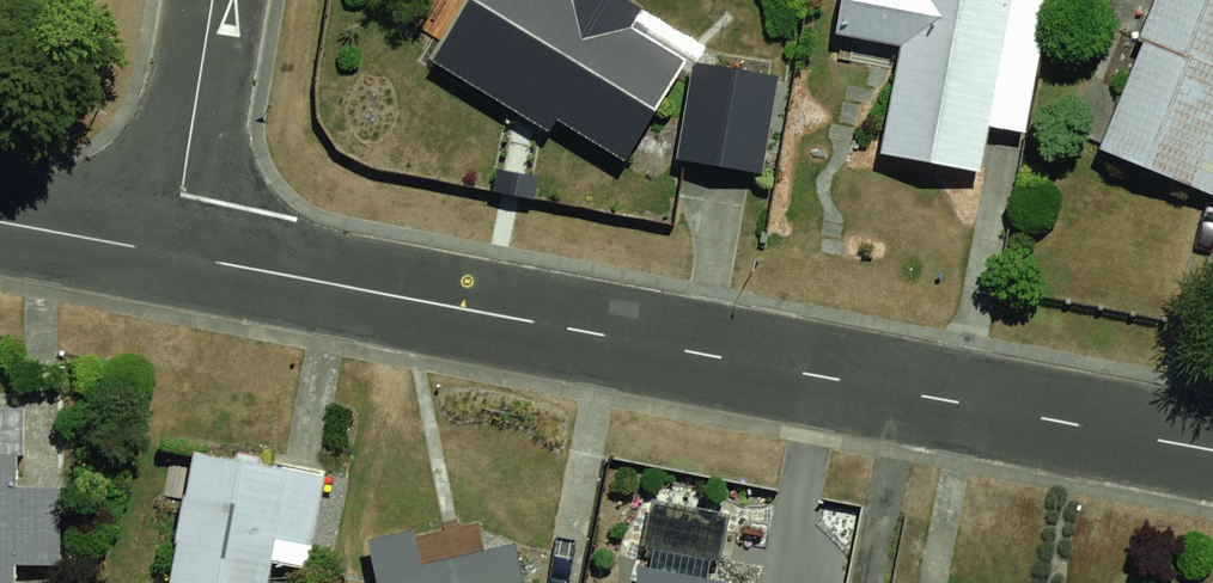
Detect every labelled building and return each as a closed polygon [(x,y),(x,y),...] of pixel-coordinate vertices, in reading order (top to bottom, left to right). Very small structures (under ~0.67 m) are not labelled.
[(416,54),(580,157),(647,52),(565,0),(451,0),(416,54)] [(791,47),(864,59),(846,165),(944,182),(952,135),(983,140),(1007,0),(799,0),(791,47)] [(1063,149),(1203,198),(1212,170),(1212,76),(1211,75),(1212,71),(1212,0),(1115,0),(1063,149)] [(658,60),(638,163),(720,179),(740,75),(658,60)] [(10,404),(0,404),(0,582),(11,582),(10,404)] [(160,582),(260,582),(281,458),(184,442),(160,582)] [(335,544),(344,582),(504,582),(497,554),(415,572),(406,529),(335,544)] [(618,582),(721,582),(721,579),(621,563),(618,582)]
